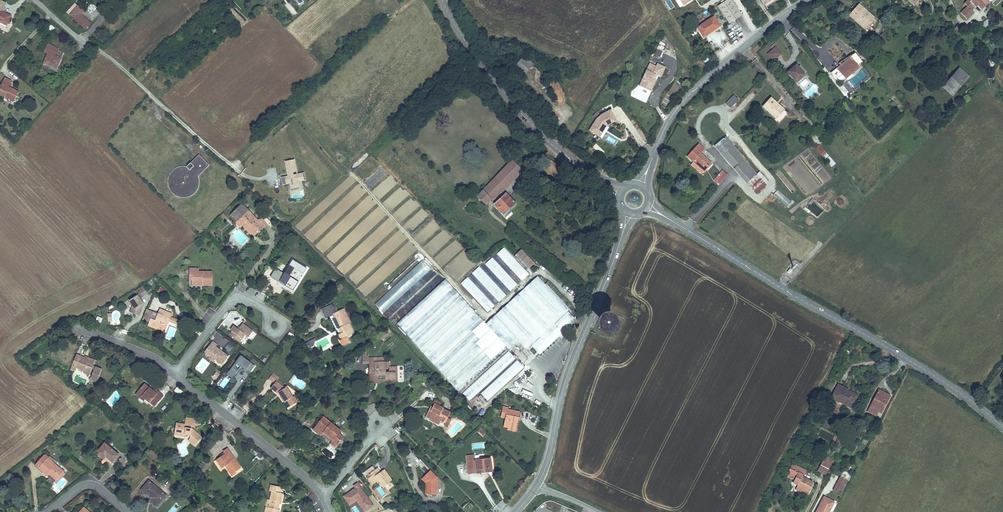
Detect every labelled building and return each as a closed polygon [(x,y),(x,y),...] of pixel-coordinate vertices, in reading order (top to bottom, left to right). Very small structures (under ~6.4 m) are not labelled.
[(729,24),(742,15),(732,0),(728,0),(718,6),(729,24)] [(965,4),(967,7),(961,13),(967,19),(974,13),(971,10),(975,7),(976,8),(978,6),(981,10),(989,2),(987,0),(968,0),(965,4)] [(79,6),(76,3),(67,13),(70,15),(79,6)] [(866,27),(874,18),(859,4),(851,13),(866,27)] [(7,25),(11,16),(3,12),(5,8),(0,6),(0,22),(7,25)] [(70,15),(86,29),(91,23),(81,15),(84,11),(79,6),(70,15)] [(854,19),(865,28),(866,27),(851,13),(849,16),(854,19)] [(990,16),(980,25),(984,31),(995,22),(990,16)] [(700,32),(704,37),(720,26),(714,17),(696,28),(697,29),(695,31),(696,33),(698,31),(699,33),(700,32)] [(44,63),(57,68),(64,53),(59,50),(59,49),(48,44),(45,52),(48,54),(44,63)] [(773,62),(781,55),(774,47),(766,55),(773,62)] [(862,61),(855,53),(831,73),(836,79),(842,74),(844,77),(851,71),(853,73),(855,71),(853,70),(862,63),(863,62),(862,61)] [(523,56),(514,68),(524,76),(533,64),(523,56)] [(664,66),(655,62),(654,65),(648,62),(640,79),(642,80),(643,81),(641,86),(647,89),(650,90),(653,84),(655,79),(654,78),(652,78),(654,74),(655,74),(659,76),(664,66)] [(788,73),(799,86),(808,78),(804,74),(806,72),(801,66),(799,68),(798,66),(794,70),(793,69),(788,73)] [(960,69),(947,83),(956,91),(969,77),(960,69)] [(8,98),(9,97),(15,100),(19,92),(13,89),(12,90),(8,88),(12,81),(5,78),(0,88),(0,94),(8,98)] [(947,83),(943,88),(952,96),(956,91),(947,83)] [(734,96),(727,104),(731,108),(738,100),(734,96)] [(771,98),(763,106),(776,118),(784,110),(771,98)] [(616,119),(612,108),(601,112),(602,114),(599,117),(597,115),(588,126),(597,133),(599,130),(599,128),(604,121),(605,123),(606,123),(616,119)] [(715,146),(736,170),(746,162),(737,153),(739,152),(725,137),(715,146)] [(699,144),(688,157),(704,172),(711,164),(700,154),(705,149),(699,144)] [(816,148),(832,167),(835,164),(819,145),(816,148)] [(172,171),(170,174),(169,178),(168,183),(169,188),(171,191),(172,193),(174,195),(178,197),(183,198),(188,197),(193,195),(195,193),(197,191),(199,186),(199,182),(199,179),(198,176),(209,166),(199,155),(187,167),(183,167),(181,167),(178,167),(174,170),(172,171)] [(295,159),(284,161),(287,176),(281,177),(282,185),(289,184),(290,190),(301,188),(299,182),(305,181),(304,173),(298,174),(295,159)] [(513,160),(477,197),(486,205),(490,201),(491,200),(493,201),(504,190),(523,171),(513,160)] [(746,162),(736,170),(747,183),(748,182),(756,175),(746,162)] [(724,174),(723,171),(715,179),(717,181),(715,183),(718,185),(720,184),(727,177),(724,174)] [(748,182),(758,193),(769,183),(760,172),(756,175),(748,182)] [(773,195),(787,207),(791,203),(778,190),(773,195)] [(506,217),(511,212),(510,210),(516,204),(506,193),(494,204),(506,217)] [(241,228),(243,225),(245,224),(255,235),(267,224),(261,218),(258,221),(242,204),(233,213),(236,216),(235,217),(236,219),(237,221),(236,222),(241,228)] [(223,213),(220,216),(225,221),(228,218),(223,213)] [(236,219),(235,217),(236,216),(233,213),(229,216),(236,222),(237,221),(236,219)] [(245,224),(243,225),(253,236),(255,235),(245,224)] [(504,247),(497,254),(521,281),(529,274),(504,247)] [(521,250),(516,255),(529,269),(534,264),(521,250)] [(529,269),(516,255),(514,256),(527,270),(529,269)] [(492,257),(485,264),(510,292),(517,285),(492,257)] [(293,260),(280,281),(286,284),(285,286),(293,291),(299,282),(291,277),(290,276),(294,268),(296,269),(304,274),(307,268),(293,260)] [(374,304),(383,314),(431,269),(422,260),(374,304)] [(507,296),(480,266),(472,273),(499,303),(507,296)] [(199,272),(199,269),(189,269),(189,275),(192,275),(192,280),(192,283),(203,284),(202,285),(212,285),(212,272),(199,272)] [(568,311),(569,310),(537,276),(486,324),(510,350),(519,341),(527,349),(531,345),(568,311)] [(487,313),(495,306),(468,277),(461,284),(487,313)] [(143,287),(136,292),(140,299),(147,294),(143,287)] [(133,309),(132,310),(136,317),(144,311),(141,307),(145,305),(138,295),(128,302),(133,309)] [(336,317),(341,328),(343,332),(341,333),(340,334),(342,339),(340,340),(343,346),(351,341),(349,336),(354,333),(349,323),(350,322),(344,309),(333,314),(335,318),(336,317)] [(153,312),(149,323),(158,327),(161,321),(168,324),(172,314),(162,310),(160,314),(158,313),(153,312)] [(576,320),(568,311),(531,345),(540,354),(576,320)] [(618,319),(616,318),(613,317),(610,317),(608,317),(605,319),(604,321),(603,324),(603,327),(604,330),(606,332),(608,333),(611,334),(614,333),(617,332),(619,330),(620,328),(620,325),(620,322),(618,319)] [(243,323),(238,329),(234,326),(228,335),(240,343),(245,336),(248,338),(254,331),(243,323)] [(386,331),(380,336),(383,339),(389,334),(386,331)] [(229,350),(227,359),(236,361),(235,363),(245,366),(248,354),(229,350)] [(509,351),(462,393),(469,401),(516,359),(509,351)] [(90,378),(90,384),(96,384),(96,382),(97,382),(102,370),(93,366),(95,361),(88,358),(88,359),(84,358),(77,355),(72,366),(77,368),(85,371),(84,373),(90,375),(92,369),(94,370),(91,378),(90,378)] [(487,401),(524,368),(517,360),(480,394),(487,401)] [(369,372),(369,382),(374,382),(374,379),(396,379),(395,373),(397,373),(397,367),(391,367),(391,369),(390,369),(390,373),(386,373),(385,368),(390,368),(389,362),(375,362),(375,366),(372,366),(372,372),(369,372)] [(374,382),(374,383),(380,382),(380,381),(397,381),(397,373),(395,373),(396,379),(374,379),(374,382)] [(282,394),(283,393),(285,394),(284,396),(287,399),(288,398),(289,397),(293,400),(297,395),(298,394),(292,389),(288,386),(279,381),(282,377),(277,374),(273,378),(269,386),(275,389),(278,391),(277,392),(282,394)] [(512,386),(515,389),(521,382),(517,379),(512,386)] [(145,384),(138,392),(146,399),(150,403),(152,401),(157,405),(164,396),(159,392),(157,394),(153,391),(145,384)] [(858,395),(837,384),(830,397),(851,408),(858,395)] [(173,392),(179,397),(184,392),(177,387),(174,390),(173,392)] [(878,390),(867,412),(876,416),(878,411),(881,413),(890,396),(878,390)] [(144,401),(146,399),(138,392),(136,394),(144,401)] [(447,421),(450,423),(451,420),(448,418),(450,413),(443,409),(443,408),(434,404),(433,407),(433,408),(434,408),(433,411),(429,410),(427,415),(431,417),(431,419),(430,420),(435,422),(437,420),(441,422),(441,420),(446,423),(447,421)] [(506,418),(504,426),(508,427),(509,427),(509,426),(516,427),(517,419),(516,419),(516,417),(519,417),(520,412),(508,410),(509,408),(504,407),(502,417),(506,418)] [(317,425),(313,429),(321,436),(322,435),(324,432),(333,440),(331,442),(330,443),(335,447),(343,437),(339,433),(341,431),(323,417),(317,425)] [(190,439),(189,440),(192,443),(193,442),(196,444),(202,437),(194,430),(193,431),(192,430),(192,427),(194,427),(195,423),(188,422),(189,418),(186,418),(185,425),(185,428),(176,426),(175,433),(180,434),(180,435),(185,436),(185,434),(191,435),(190,439)] [(324,432),(322,435),(331,442),(333,440),(324,432)] [(105,443),(97,453),(111,464),(119,455),(105,443)] [(225,454),(216,460),(220,464),(221,463),(223,468),(226,466),(232,474),(241,468),(235,459),(233,461),(230,458),(233,456),(228,448),(223,451),(225,454)] [(151,451),(148,454),(155,461),(159,457),(151,451)] [(40,467),(39,468),(47,475),(49,473),(57,480),(65,470),(63,469),(62,470),(56,465),(58,462),(53,458),(53,459),(50,456),(49,458),(46,455),(43,456),(36,464),(40,467)] [(474,455),(466,456),(468,469),(476,468),(476,473),(483,473),(482,471),(492,470),(491,458),(485,459),(485,460),(480,461),(480,460),(475,460),(474,455)] [(831,463),(823,459),(818,471),(825,474),(831,463)] [(201,473),(205,465),(201,462),(196,470),(201,473)] [(797,487),(807,493),(813,482),(802,476),(805,471),(792,464),(786,475),(795,479),(793,482),(798,485),(797,487)] [(369,474),(366,476),(373,485),(379,480),(384,487),(385,486),(388,490),(394,486),(391,482),(392,481),(386,472),(382,475),(380,473),(377,468),(375,470),(369,474)] [(427,482),(428,494),(437,494),(437,478),(430,471),(423,477),(427,482)] [(49,473),(47,475),(55,482),(57,480),(49,473)] [(838,494),(845,481),(839,478),(833,491),(838,494)] [(23,483),(26,492),(33,490),(30,481),(23,483)] [(149,481),(141,490),(151,498),(154,501),(152,503),(157,507),(166,495),(149,481)] [(847,482),(845,481),(838,494),(841,495),(847,482)] [(374,507),(359,484),(342,496),(349,507),(356,502),(363,511),(366,511),(374,507)] [(265,511),(279,511),(279,510),(278,509),(280,502),(281,502),(283,494),(281,493),(282,487),(271,485),(270,491),(272,492),(270,500),(271,500),(270,508),(266,507),(265,511)] [(805,496),(807,493),(797,487),(795,491),(805,496)] [(818,509),(821,510),(820,511),(828,511),(833,502),(823,497),(818,509)]
